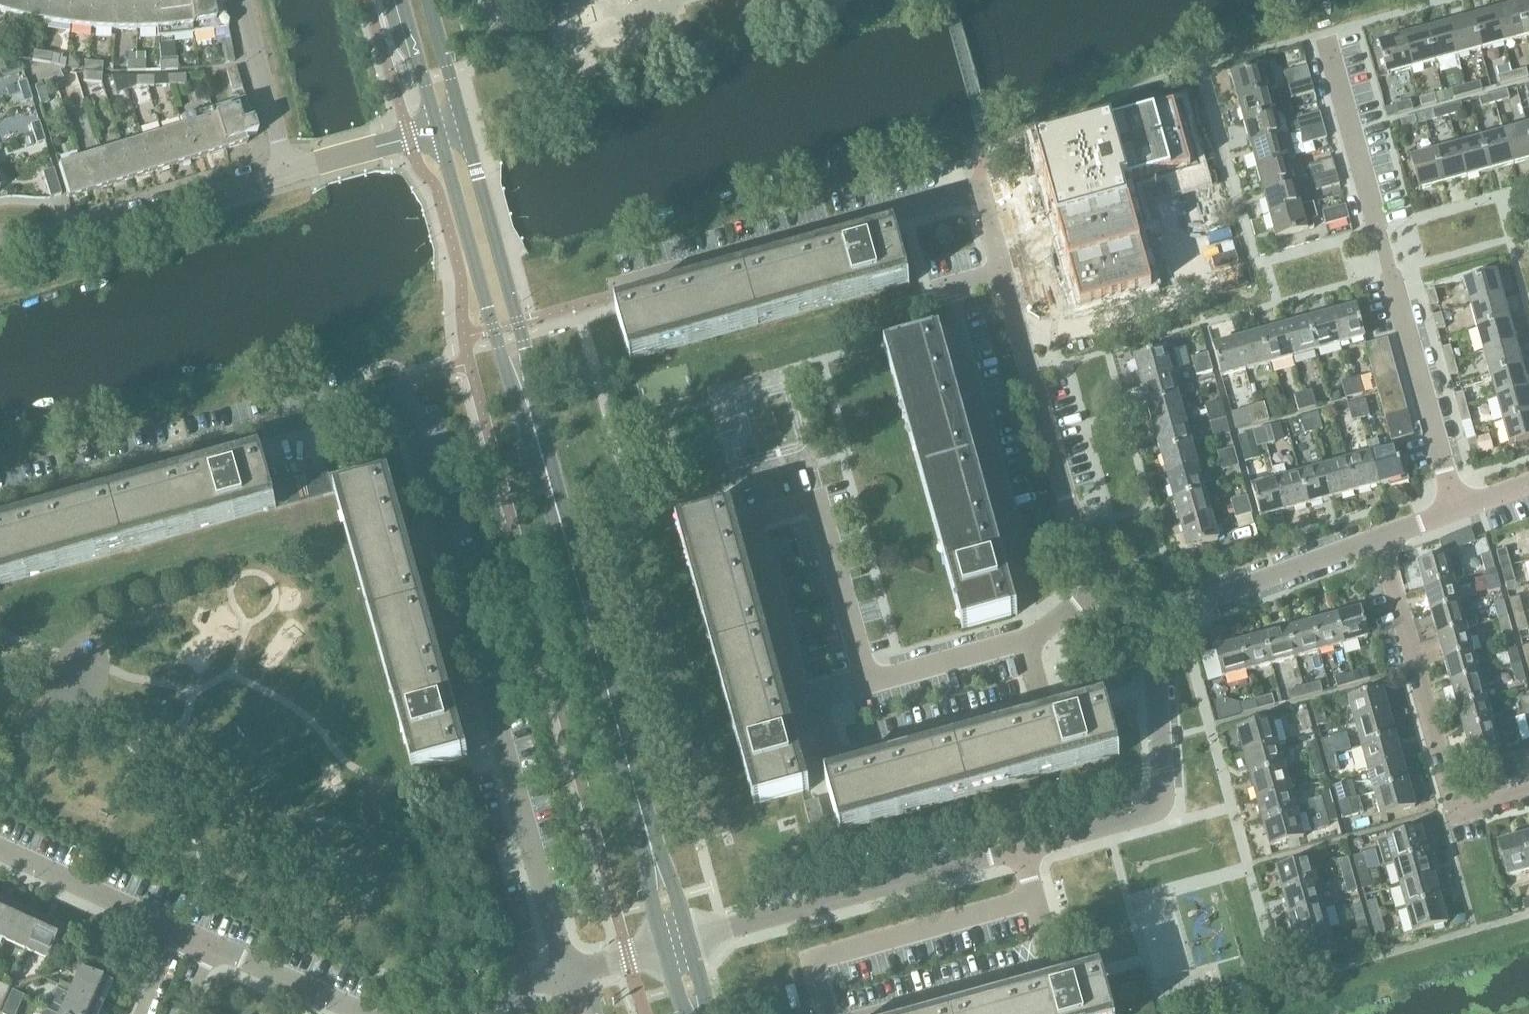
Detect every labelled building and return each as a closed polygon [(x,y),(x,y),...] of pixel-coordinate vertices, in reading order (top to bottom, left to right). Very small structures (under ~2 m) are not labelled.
[(6,13),(9,0),(0,0),(0,12),(6,13)] [(27,19),(31,0),(9,0),(6,13),(27,19)] [(49,23),(52,0),(31,0),(27,19),(49,23)] [(70,26),(73,0),(52,0),(49,23),(70,26)] [(92,29),(94,0),(73,0),(70,26),(92,29)] [(114,30),(114,0),(94,0),(92,29),(114,30)] [(137,30),(135,0),(114,0),(114,30),(137,30)] [(158,29),(156,0),(135,0),(137,30),(158,29)] [(158,29),(159,37),(182,35),(195,34),(189,0),(156,0),(158,29)] [(195,34),(217,30),(228,28),(222,0),(189,0),(195,34)] [(1518,5),(1527,37),(1528,37),(1528,2),(1518,5)] [(1518,5),(1495,11),(1504,44),(1527,37),(1518,5)] [(1495,11),(1472,18),(1481,50),(1504,44),(1495,11)] [(1472,18),(1449,24),(1458,57),(1481,50),(1472,18)] [(1449,24),(1426,30),(1435,63),(1458,57),(1449,24)] [(1426,30),(1402,37),(1411,69),(1435,63),(1426,30)] [(1411,69),(1402,37),(1379,43),(1388,76),(1411,69)] [(234,62),(230,41),(221,42),(224,64),(234,62)] [(175,43),(157,44),(159,61),(177,60),(175,43)] [(32,61),(41,62),(42,53),(34,51),(32,61)] [(42,53),(41,62),(50,64),(51,54),(42,53)] [(69,56),(68,67),(80,68),(81,62),(76,57),(69,56)] [(59,58),(58,65),(64,66),(66,59),(59,58)] [(177,60),(159,61),(159,71),(177,70),(177,60)] [(135,71),(135,61),(126,61),(127,71),(135,71)] [(144,61),(135,61),(135,71),(145,71),(144,61)] [(84,62),(84,71),(93,72),(93,63),(84,62)] [(93,63),(93,72),(102,73),(102,63),(93,63)] [(1231,76),(1237,99),(1270,90),(1263,67),(1231,76)] [(1284,73),(1288,86),(1311,79),(1307,67),(1284,73)] [(226,71),(232,92),(242,89),(235,68),(226,71)] [(1526,69),(1512,73),(1514,82),(1528,78),(1526,69)] [(83,81),(92,82),(93,72),(84,71),(83,81)] [(48,89),(55,85),(59,94),(80,87),(76,74),(59,72),(43,80),(48,89)] [(93,72),(92,82),(101,83),(102,73),(93,72)] [(1514,82),(1512,73),(1498,77),(1500,86),(1514,82)] [(167,76),(167,86),(185,85),(185,75),(167,76)] [(116,94),(126,90),(123,84),(121,77),(113,77),(110,77),(111,79),(116,94)] [(144,87),(144,77),(135,77),(135,87),(144,87)] [(153,77),(144,77),(144,87),(153,87),(153,77)] [(1311,79),(1288,86),(1291,98),(1314,92),(1311,79)] [(17,83),(20,93),(29,91),(26,80),(17,83)] [(1480,82),(1466,86),(1468,95),(1482,91),(1480,82)] [(101,83),(88,88),(93,102),(106,98),(101,83)] [(13,86),(5,88),(8,97),(10,96),(16,95),(13,86)] [(1468,95),(1466,86),(1452,90),(1454,98),(1468,95)] [(1237,99),(1244,123),(1276,114),(1270,90),(1237,99)] [(29,91),(20,93),(23,103),(32,100),(29,91)] [(1507,91),(1493,95),(1495,103),(1509,99),(1507,91)] [(1419,99),(1422,107),(1436,103),(1434,95),(1419,99)] [(1495,103),(1493,95),(1479,98),(1481,107),(1495,103)] [(245,98),(233,102),(245,138),(256,135),(245,98)] [(1396,105),(1398,114),(1412,110),(1410,101),(1396,105)] [(233,102),(212,108),(225,150),(246,144),(245,138),(233,102)] [(1461,104),(1447,107),(1449,116),(1463,112),(1461,104)] [(1449,116),(1447,107),(1433,111),(1435,120),(1449,116)] [(179,119),(182,127),(192,160),(225,150),(212,108),(179,119)] [(1293,134),(1300,132),(1323,126),(1320,113),(1294,120),(1291,126),(1293,134)] [(1244,123),(1250,146),(1282,137),(1276,114),(1244,123)] [(1400,120),(1402,129),(1416,125),(1414,116),(1400,120)] [(29,125),(33,135),(42,132),(39,122),(29,125)] [(1096,135),(1030,153),(1045,207),(1075,315),(1141,296),(1111,189),(1152,177),(1137,124),(1096,135)] [(1323,126),(1300,132),(1304,145),(1327,138),(1323,126)] [(1504,133),(1512,165),(1528,161),(1528,135),(1527,126),(1504,133)] [(182,127),(161,133),(172,167),(192,160),(182,127)] [(42,132),(33,135),(36,145),(45,142),(42,132)] [(161,133),(141,139),(151,173),(172,167),(161,133)] [(1504,133),(1480,139),(1489,172),(1512,165),(1504,133)] [(1250,146),(1256,169),(1289,160),(1295,158),(1289,136),(1283,138),(1282,137),(1250,146)] [(141,139),(120,146),(131,179),(151,173),(141,139)] [(1480,139),(1457,146),(1466,178),(1489,172),(1480,139)] [(120,146),(99,152),(110,186),(131,179),(120,146)] [(1457,146),(1434,152),(1443,184),(1466,178),(1457,146)] [(99,152),(79,158),(89,192),(110,186),(99,152)] [(1443,184),(1434,152),(1410,158),(1419,191),(1443,184)] [(89,192),(79,158),(58,165),(68,199),(89,192)] [(1310,166),(1313,178),(1336,172),(1333,159),(1310,166)] [(1256,169),(1263,192),(1295,183),(1289,160),(1256,169)] [(42,172),(50,198),(61,195),(53,169),(42,172)] [(1336,172),(1313,178),(1316,191),(1340,184),(1336,172)] [(1263,192),(1269,215),(1302,206),(1295,183),(1263,192)] [(1302,206),(1269,215),(1276,239),(1308,230),(1306,221),(1317,217),(1313,204),(1302,207),(1302,206)] [(1322,212),(1326,225),(1349,219),(1346,206),(1322,212)] [(848,250),(617,314),(629,358),(908,280),(896,236),(867,245),(865,239),(866,239),(866,237),(845,243),(845,244),(847,244),(848,250)] [(1464,282),(1470,306),(1503,297),(1496,273),(1464,282)] [(1426,292),(1430,307),(1438,305),(1434,290),(1426,292)] [(1470,306),(1477,329),(1509,320),(1503,297),(1470,306)] [(1356,307),(1332,314),(1340,345),(1365,338),(1356,307)] [(1332,314),(1308,320),(1317,351),(1340,345),(1332,314)] [(1432,316),(1436,331),(1445,328),(1441,314),(1432,316)] [(1308,320),(1284,327),(1293,358),(1317,351),(1308,320)] [(1477,329),(1483,352),(1516,343),(1509,320),(1477,329)] [(1284,327),(1261,333),(1269,364),(1293,358),(1284,327)] [(1261,333),(1237,340),(1245,371),(1269,364),(1261,333)] [(998,569),(934,338),(891,350),(968,629),(1012,617),(1004,588),(1009,586),(1009,587),(1011,587),(1005,566),(1004,566),(1004,568),(998,569)] [(1365,345),(1369,358),(1391,351),(1387,339),(1365,345)] [(1245,371),(1237,340),(1213,347),(1221,378),(1245,371)] [(1483,352),(1490,375),(1522,366),(1516,343),(1483,352)] [(1441,349),(1445,362),(1454,360),(1450,346),(1441,349)] [(1134,358),(1141,382),(1172,374),(1180,371),(1173,347),(1134,358)] [(1369,358),(1372,369),(1394,363),(1391,351),(1369,358)] [(1192,359),(1194,368),(1211,363),(1208,354),(1192,359)] [(1454,360),(1445,362),(1449,377),(1458,374),(1454,360)] [(1211,363),(1194,368),(1197,376),(1213,372),(1211,363)] [(1372,369),(1375,381),(1397,375),(1394,363),(1372,369)] [(1490,375),(1496,398),(1528,389),(1522,366),(1490,375)] [(1141,382),(1148,406),(1179,398),(1172,374),(1141,382)] [(1375,381),(1378,393),(1401,387),(1397,375),(1375,381)] [(1359,378),(1351,380),(1355,396),(1363,394),(1359,378)] [(1355,396),(1351,380),(1342,382),(1346,399),(1355,396)] [(1191,386),(1184,388),(1186,395),(1194,393),(1191,386)] [(1378,393),(1382,405),(1404,399),(1401,387),(1378,393)] [(1502,421),(1528,414),(1528,391),(1528,389),(1496,398),(1502,421)] [(1312,391),(1303,393),(1307,410),(1316,407),(1312,391)] [(1307,410),(1303,393),(1294,396),(1299,412),(1307,410)] [(1454,395),(1458,409),(1467,406),(1463,393),(1454,395)] [(1148,406),(1154,430),(1185,421),(1179,398),(1148,406)] [(1382,405),(1385,417),(1407,411),(1404,399),(1382,405)] [(1365,400),(1356,403),(1361,419),(1370,416),(1365,400)] [(1205,406),(1207,415),(1224,411),(1221,402),(1205,406)] [(1361,419),(1356,403),(1348,405),(1352,421),(1361,419)] [(1264,404),(1255,406),(1260,423),(1269,420),(1264,404)] [(1260,423),(1255,406),(1247,409),(1251,425),(1260,423)] [(1467,406),(1458,409),(1462,423),(1470,421),(1467,406)] [(1224,411),(1207,415),(1210,424),(1226,419),(1224,411)] [(1385,417),(1388,429),(1410,423),(1407,411),(1385,417)] [(1318,413),(1309,416),(1314,432),(1322,430),(1318,413)] [(1502,421),(1509,445),(1528,439),(1528,414),(1502,421)] [(1314,432),(1309,416),(1300,418),(1305,435),(1314,432)] [(1154,430),(1161,454),(1192,445),(1185,421),(1154,430)] [(1410,423),(1388,429),(1392,441),(1414,435),(1410,423)] [(1270,427),(1262,429),(1266,445),(1275,443),(1270,427)] [(1266,445),(1262,429),(1253,431),(1258,448),(1266,445)] [(1467,441),(1471,455),(1480,453),(1475,438),(1467,441)] [(1161,454),(1167,477),(1198,469),(1192,445),(1161,454)] [(1371,455),(1379,485),(1390,483),(1391,487),(1409,481),(1405,467),(1403,467),(1403,468),(1401,468),(1395,448),(1380,452),(1378,445),(1369,447),(1371,455)] [(1218,453),(1221,463),(1237,458),(1234,449),(1218,453)] [(1371,455),(1347,461),(1356,492),(1379,485),(1371,455)] [(1237,458),(1221,463),(1223,471),(1239,467),(1237,458)] [(1314,471),(1300,474),(1308,505),(1332,499),(1324,468),(1322,460),(1311,462),(1314,471)] [(0,535),(0,581),(275,504),(271,487),(263,461),(234,469),(232,463),(233,463),(233,462),(212,468),(212,469),(214,469),(215,474),(0,535)] [(1347,461),(1324,468),(1332,499),(1356,492),(1347,461)] [(1276,481),(1285,512),(1308,505),(1300,474),(1288,478),(1285,466),(1273,469),(1276,481)] [(341,493),(366,486),(361,468),(330,477),(334,494),(335,495),(341,494),(341,493)] [(1167,477),(1174,501),(1205,492),(1198,469),(1167,477)] [(316,474),(323,497),(323,498),(334,494),(330,477),(328,471),(316,474)] [(305,478),(311,500),(311,501),(323,498),(323,497),(316,474),(305,478)] [(294,481),(300,504),(311,501),(311,500),(305,478),(294,481)] [(294,481),(282,484),(289,507),(300,504),(294,481)] [(341,493),(341,494),(419,772),(462,760),(454,731),(460,729),(460,730),(461,730),(455,709),(454,709),(454,710),(449,712),(384,481),(366,486),(341,493)] [(1285,512),(1276,481),(1252,488),(1260,519),(1285,512)] [(271,487),(275,504),(277,510),(289,507),(282,484),(271,487)] [(1174,501),(1181,525),(1211,516),(1205,492),(1174,501)] [(1231,501),(1234,510),(1250,506),(1247,497),(1231,501)] [(1250,506),(1234,510),(1236,519),(1252,514),(1250,506)] [(790,744),(726,513),(682,525),(760,805),(803,793),(795,763),(801,762),(801,763),(803,762),(797,741),(795,742),(796,743),(790,744)] [(1211,516),(1181,525),(1187,549),(1218,540),(1211,516)] [(1496,551),(1501,568),(1510,565),(1506,549),(1496,551)] [(1458,554),(1446,557),(1418,565),(1425,589),(1453,582),(1453,581),(1464,578),(1458,554)] [(1481,556),(1485,572),(1495,569),(1491,554),(1481,556)] [(1510,565),(1501,568),(1505,584),(1515,582),(1510,565)] [(1495,569),(1485,572),(1490,589),(1500,587),(1495,569)] [(1425,589),(1431,613),(1459,606),(1453,582),(1425,589)] [(1509,599),(1514,616),(1524,613),(1519,597),(1509,599)] [(1498,620),(1508,617),(1504,601),(1494,604),(1495,607),(1478,612),(1482,624),(1498,620)] [(1471,602),(1459,606),(1431,613),(1438,637),(1466,629),(1466,630),(1478,626),(1471,602)] [(1368,638),(1360,610),(1335,617),(1343,645),(1368,638)] [(1524,613),(1514,616),(1519,632),(1528,630),(1524,613)] [(1343,645),(1335,617),(1312,624),(1319,652),(1343,645)] [(1508,617),(1498,620),(1503,637),(1513,634),(1508,617)] [(1319,652),(1312,624),(1288,630),(1295,658),(1319,652)] [(1438,637),(1445,661),(1473,653),(1466,630),(1466,629),(1438,637)] [(1295,658),(1288,630),(1264,637),(1272,665),(1295,658)] [(1264,637),(1240,644),(1248,672),(1272,665),(1264,637)] [(1248,672),(1240,644),(1216,650),(1223,678),(1248,672)] [(1507,652),(1512,668),(1521,665),(1517,649),(1507,652)] [(1445,661),(1451,685),(1479,677),(1473,653),(1445,661)] [(1521,665),(1512,668),(1516,684),(1526,682),(1521,665)] [(1367,669),(1352,674),(1354,683),(1370,679),(1367,669)] [(1354,683),(1352,674),(1335,678),(1337,688),(1354,683)] [(1451,685),(1458,709),(1486,701),(1479,677),(1451,685)] [(1320,683),(1304,687),(1306,697),(1322,692),(1320,683)] [(1306,697),(1304,687),(1287,692),(1290,701),(1306,697)] [(1348,700),(1355,724),(1389,714),(1383,691),(1348,700)] [(1272,696),(1256,700),(1259,710),(1275,706),(1272,696)] [(1525,716),(1528,715),(1528,697),(1520,700),(1525,716)] [(1259,710),(1256,700),(1239,705),(1242,715),(1259,710)] [(1458,709),(1464,733),(1492,725),(1486,701),(1458,709)] [(1312,710),(1317,727),(1327,724),(1322,707),(1312,710)] [(1058,721),(827,785),(839,828),(1118,751),(1106,708),(1077,716),(1075,710),(1076,710),(1076,708),(1055,714),(1055,716),(1056,715),(1058,721)] [(1297,714),(1302,731),(1312,728),(1307,712),(1297,714)] [(1355,724),(1361,747),(1396,737),(1389,714),(1355,724)] [(1237,731),(1244,755),(1278,745),(1272,722),(1237,731)] [(1492,725),(1464,733),(1471,757),(1499,749),(1492,725)] [(1361,747),(1368,770),(1402,761),(1396,737),(1361,747)] [(1321,741),(1325,757),(1335,754),(1331,738),(1321,741)] [(1306,745),(1310,761),(1320,758),(1316,742),(1306,745)] [(1244,755),(1250,778),(1284,768),(1278,745),(1244,755)] [(1511,755),(1518,779),(1528,776),(1528,774),(1523,751),(1511,755)] [(1335,754),(1325,757),(1330,773),(1340,771),(1335,754)] [(1511,755),(1499,758),(1505,780),(1506,782),(1518,779),(1511,755)] [(1320,758),(1310,761),(1315,777),(1325,775),(1320,758)] [(1505,780),(1499,758),(1484,762),(1490,784),(1505,780)] [(1368,770),(1374,793),(1408,784),(1402,761),(1368,770)] [(1250,778),(1257,801),(1291,791),(1284,768),(1250,778)] [(1334,787),(1338,803),(1348,801),(1343,784),(1334,787)] [(1408,784),(1374,793),(1381,817),(1415,807),(1408,784)] [(1319,791),(1323,807),(1333,805),(1328,788),(1319,791)] [(1257,801),(1263,824),(1297,814),(1291,791),(1257,801)] [(819,801),(804,805),(811,827),(825,823),(819,801)] [(1348,801),(1338,803),(1343,819),(1352,817),(1348,801)] [(1333,805),(1323,807),(1328,823),(1338,821),(1333,805)] [(1297,814),(1263,824),(1270,848),(1304,838),(1297,814)] [(1384,866),(1394,864),(1428,854),(1421,830),(1396,837),(1387,840),(1378,843),(1384,865),(1384,866)] [(1385,832),(1387,840),(1396,837),(1394,830),(1385,832)] [(1522,836),(1498,843),(1508,877),(1528,871),(1528,861),(1522,836)] [(1428,854),(1394,864),(1400,887),(1434,877),(1428,854)] [(1353,857),(1358,873),(1368,871),(1363,855),(1353,857)] [(1338,861),(1343,878),(1353,875),(1348,859),(1338,861)] [(1276,871),(1283,894),(1317,885),(1310,861),(1276,871)] [(1368,871),(1358,873),(1362,890),(1372,887),(1368,871)] [(1353,875),(1343,878),(1347,894),(1357,892),(1353,875)] [(1400,887),(1407,910),(1441,900),(1434,877),(1400,887)] [(1283,894),(1289,917),(1323,908),(1317,885),(1283,894)] [(20,909),(0,900),(0,938),(5,941),(20,909)] [(1441,900),(1407,910),(1413,933),(1447,924),(1441,900)] [(1366,903),(1371,920),(1380,917),(1376,901),(1366,903)] [(1351,907),(1356,924),(1365,921),(1361,905),(1351,907)] [(1289,917),(1295,940),(1330,931),(1323,908),(1289,917)] [(27,951),(41,919),(42,919),(20,909),(5,941),(27,951)] [(1380,917),(1371,920),(1375,936),(1385,933),(1380,917)] [(27,951),(50,961),(64,929),(42,919),(41,919),(27,951)] [(1365,921),(1356,924),(1360,940),(1370,937),(1365,921)] [(1330,931),(1295,940),(1302,964),(1336,955),(1330,931)] [(59,940),(54,952),(66,958),(69,951),(71,946),(71,945),(59,940)] [(81,973),(75,987),(73,992),(104,1006),(114,983),(84,969),(85,966),(72,960),(68,967),(81,973)] [(1054,991),(972,1013),(1112,1013),(1102,978),(1072,986),(1071,980),(1072,980),(1071,979),(1050,985),(1051,986),(1052,986),(1054,991)] [(65,1009),(62,1013),(63,1013),(100,1013),(104,1006),(73,992),(75,987),(62,981),(59,988),(71,994),(65,1009)] [(0,984),(0,1012),(11,988),(1,983),(0,984)] [(795,986),(785,988),(791,1011),(801,1009),(795,986)] [(4,1013),(17,1013),(14,1005),(9,1003),(4,1013)] [(65,1009),(52,1003),(49,1011),(42,1013),(63,1013),(62,1013),(65,1009)]
